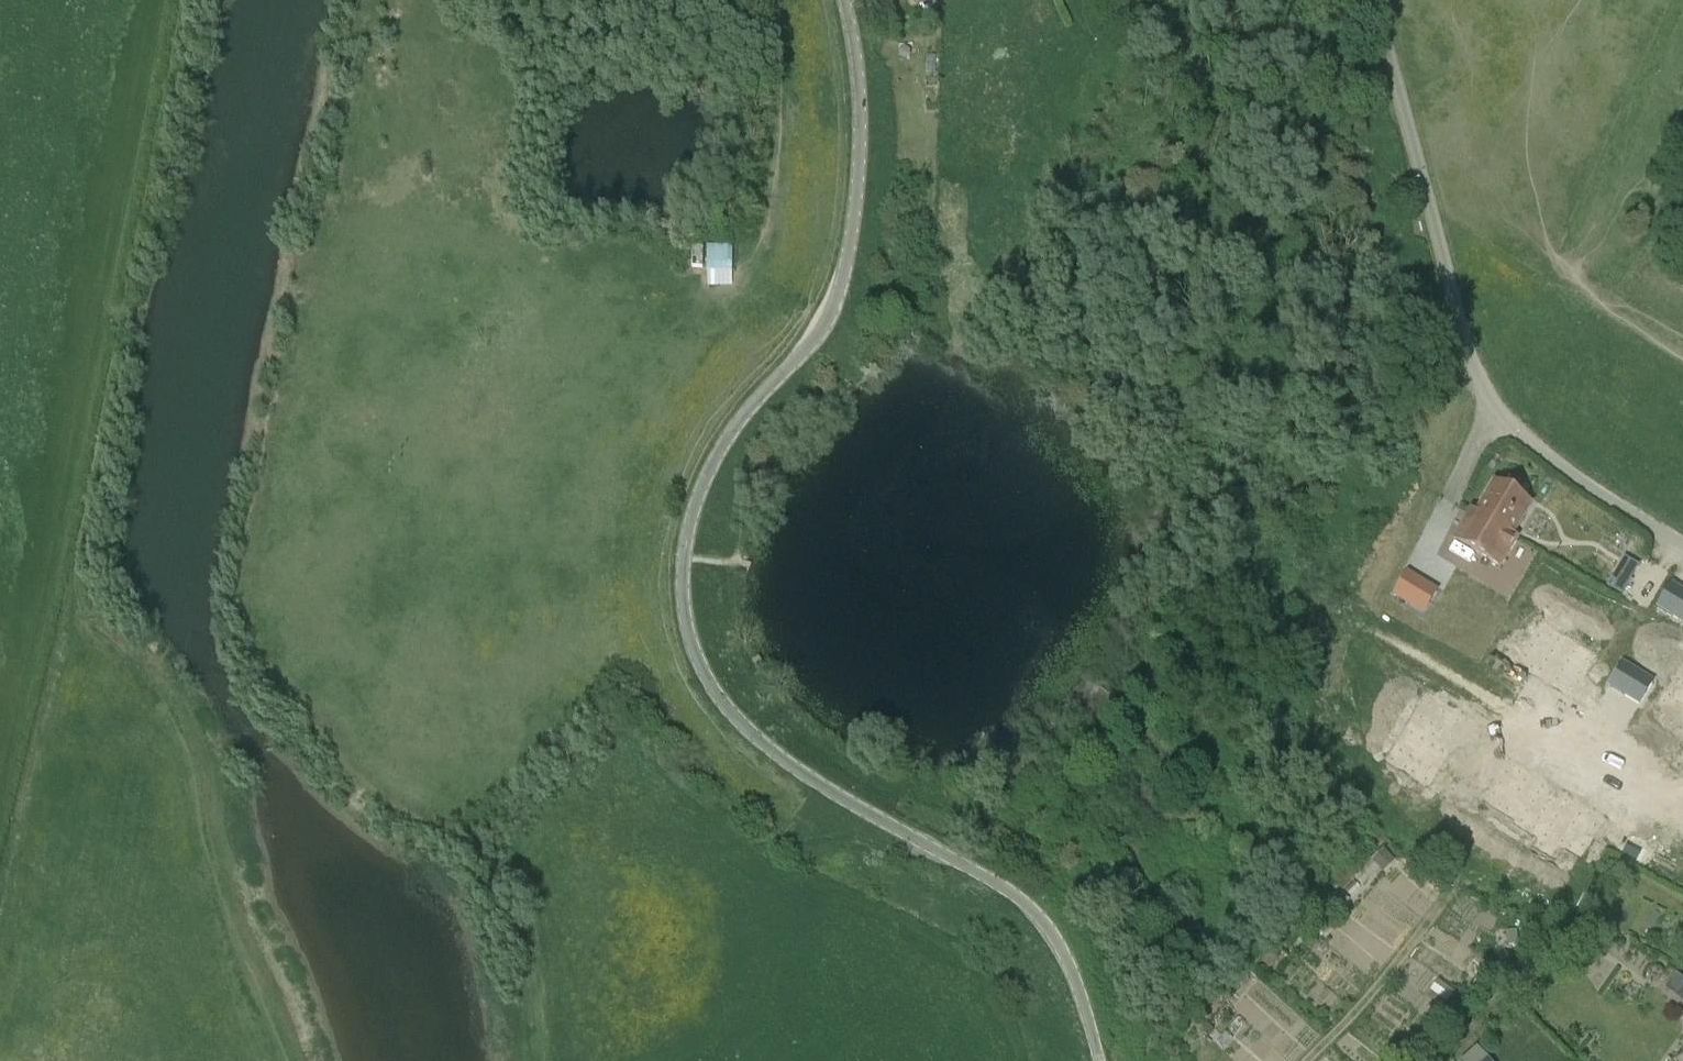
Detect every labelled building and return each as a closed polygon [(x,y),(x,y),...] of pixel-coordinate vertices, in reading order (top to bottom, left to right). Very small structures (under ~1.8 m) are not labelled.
[(705,272),(732,272),(732,245),(705,245),(705,272)] [(1477,512),(1515,535),(1533,504),(1495,482),(1477,512)] [(1519,537),(1515,535),(1477,512),(1472,509),(1454,539),(1501,567),(1519,537)] [(1634,573),(1621,565),(1608,586),(1622,595),(1634,573)] [(1406,572),(1391,596),(1407,605),(1421,580),(1406,572)] [(1670,584),(1657,607),(1672,616),(1682,597),(1682,592),(1670,584)] [(1555,615),(1561,598),(1526,586),(1520,602),(1555,615)] [(1542,626),(1522,661),(1571,690),(1591,655),(1542,626)] [(1622,664),(1609,687),(1624,696),(1637,673),(1622,664)] [(1652,708),(1682,732),(1682,668),(1652,708)] [(1424,700),(1393,750),(1428,771),(1458,721),(1424,700)] [(1511,764),(1487,801),(1532,829),(1555,792),(1511,764)] [(1555,792),(1532,829),(1577,857),(1600,820),(1555,792)] [(1625,846),(1621,854),(1635,862),(1640,854),(1625,846)] [(1621,866),(1609,860),(1603,872),(1615,878),(1621,866)] [(1460,1060),(1484,1060),(1487,1059),(1476,1046),(1460,1060)]
